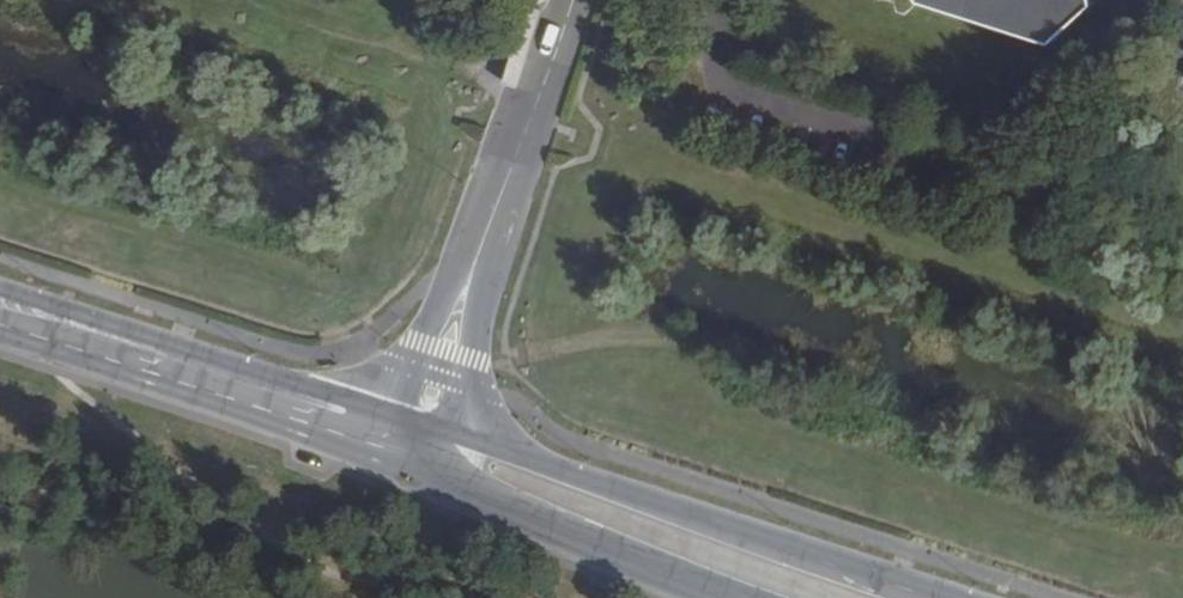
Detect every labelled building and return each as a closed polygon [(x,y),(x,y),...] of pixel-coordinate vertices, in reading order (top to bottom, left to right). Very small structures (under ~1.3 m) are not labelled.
[(420,19),(431,23),(438,0),(426,0),(420,19)] [(1049,45),(1091,6),(1090,0),(906,0),(1049,45)]
